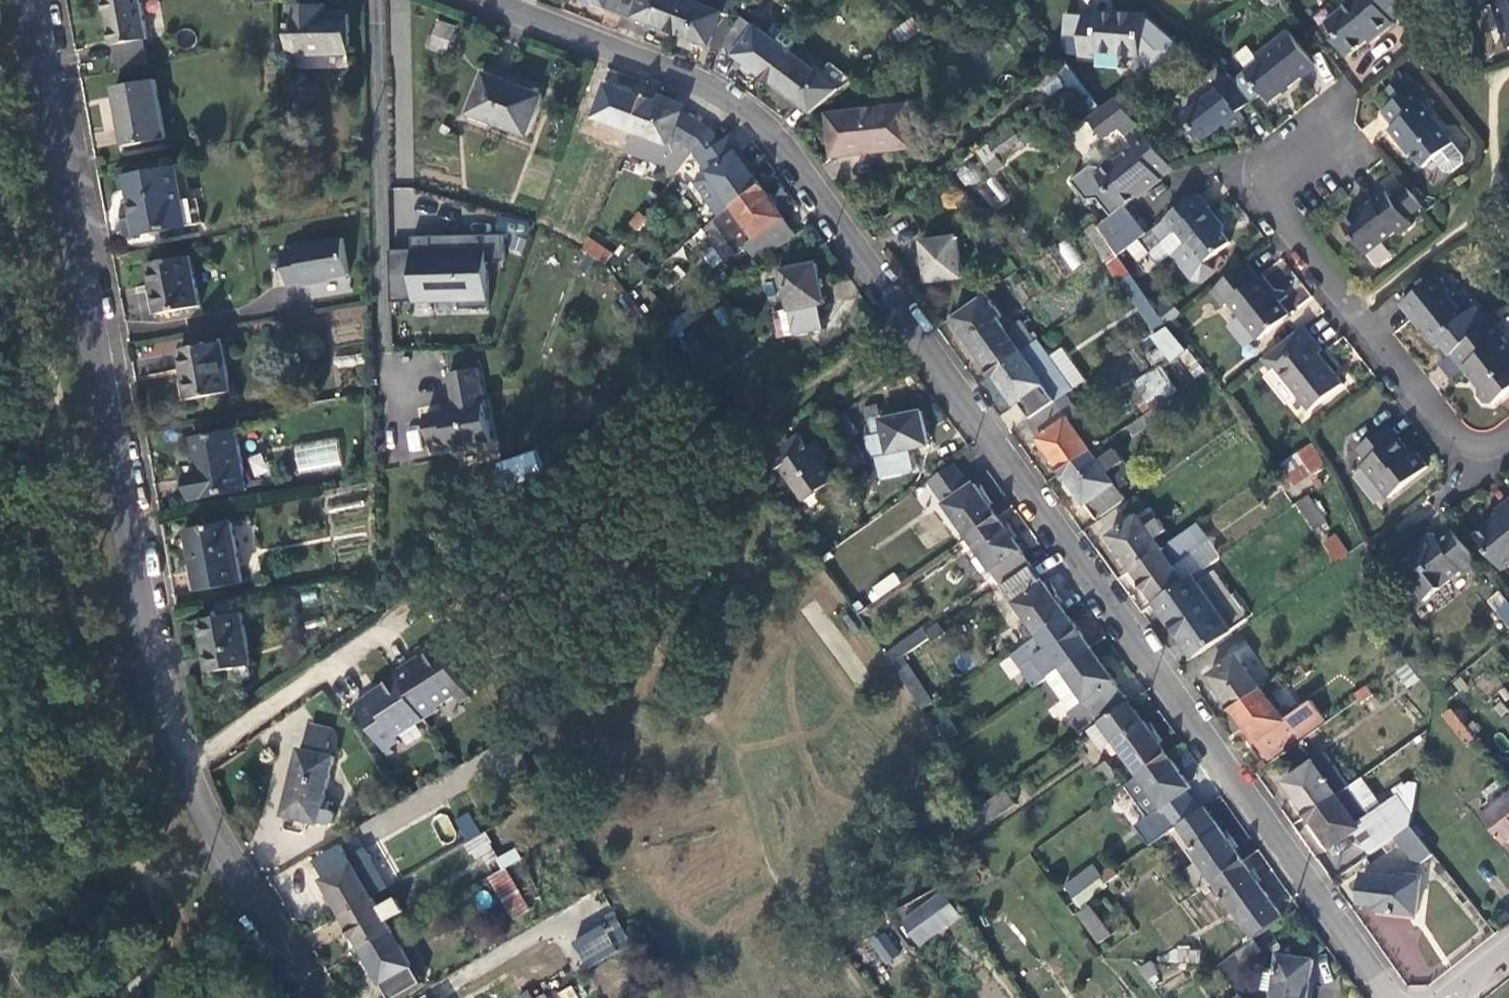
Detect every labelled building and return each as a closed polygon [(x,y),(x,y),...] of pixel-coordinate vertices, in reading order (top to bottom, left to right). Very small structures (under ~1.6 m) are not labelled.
[(137,0),(102,0),(109,34),(142,28),(137,0)] [(346,43),(344,3),(322,4),(322,0),(287,0),(289,46),(346,43)] [(676,26),(686,0),(626,0),(623,7),(676,26)] [(676,26),(713,41),(724,9),(736,14),(741,0),(686,0),(676,26)] [(1404,5),(1400,0),(1341,0),(1340,6),(1324,18),(1334,30),(1330,33),(1345,52),(1374,29),(1377,32),(1393,19),(1390,16),(1404,5)] [(1505,42),(1508,41),(1508,0),(1491,0),(1505,42)] [(727,42),(770,74),(792,46),(798,39),(787,30),(790,25),(778,17),(769,29),(741,7),(727,42)] [(1093,49),(1136,52),(1140,12),(1095,8),(1095,12),(1079,11),(1075,53),(1093,54),(1093,49)] [(727,42),(736,14),(724,9),(713,41),(726,45),(727,42)] [(434,15),(425,40),(443,46),(451,22),(434,15)] [(1314,61),(1287,27),(1255,51),(1258,56),(1245,68),(1269,96),(1314,61)] [(142,28),(113,33),(117,59),(147,54),(142,28)] [(825,70),(792,46),(770,74),(816,107),(830,96),(836,91),(842,87),(823,72),(825,70)] [(834,57),(825,70),(823,72),(842,87),(858,74),(834,57)] [(1069,81),(1091,110),(1098,104),(1064,59),(1040,77),(1052,93),(1069,81)] [(546,89),(490,68),(477,105),(532,127),(546,89)] [(1407,69),(1386,85),(1394,96),(1380,107),(1391,121),(1387,125),(1400,141),(1403,140),(1420,161),(1431,153),(1451,137),(1452,136),(1422,98),(1427,93),(1416,80),(1415,80),(1407,69)] [(162,128),(151,70),(115,76),(126,134),(162,128)] [(1238,107),(1249,98),(1225,70),(1213,78),(1217,83),(1181,112),(1190,122),(1183,128),(1194,142),(1223,119),(1229,125),(1243,114),(1238,107)] [(610,78),(598,111),(634,125),(647,93),(610,78)] [(685,107),(647,93),(634,125),(626,145),(666,161),(679,171),(696,147),(684,138),(674,134),(685,107)] [(832,108),(837,150),(916,143),(912,100),(832,108)] [(1157,174),(1170,163),(1136,121),(1122,133),(1130,142),(1110,157),(1103,157),(1097,162),(1087,160),(1068,176),(1084,195),(1095,193),(1109,211),(1120,202),(1142,184),(1145,187),(1159,176),(1157,174)] [(1023,137),(1012,122),(989,139),(1000,154),(1023,137)] [(725,138),(714,125),(696,147),(712,168),(698,178),(721,210),(725,207),(730,203),(762,180),(762,179),(756,170),(741,149),(735,153),(725,138)] [(731,135),(725,138),(735,153),(741,149),(731,135)] [(1448,166),(1461,157),(1461,150),(1451,137),(1431,153),(1441,165),(1448,166)] [(744,147),(741,149),(756,170),(760,168),(744,147)] [(196,211),(187,159),(129,168),(140,221),(196,211)] [(970,159),(954,172),(967,188),(982,175),(970,159)] [(990,207),(1008,199),(996,176),(979,185),(990,207)] [(719,213),(741,244),(750,237),(762,253),(768,248),(798,229),(762,180),(730,203),(725,207),(721,210),(719,213)] [(1396,230),(1408,220),(1402,213),(1419,200),(1404,181),(1387,195),(1382,188),(1341,220),(1364,249),(1393,227),(1396,230)] [(1150,225),(1160,237),(1172,228),(1173,229),(1175,227),(1185,241),(1171,251),(1190,275),(1197,276),(1210,265),(1204,258),(1228,239),(1219,228),(1219,220),(1195,189),(1162,215),(1150,225)] [(640,215),(637,211),(628,222),(632,226),(640,215)] [(644,219),(642,216),(640,215),(632,226),(634,226),(637,228),(644,219)] [(390,239),(392,292),(434,290),(434,280),(460,278),(461,288),(461,297),(490,296),(487,249),(504,249),(503,221),(430,224),(430,237),(412,238),(390,239)] [(412,225),(412,238),(430,237),(430,224),(412,225)] [(991,225),(980,233),(988,245),(1000,237),(991,225)] [(349,265),(343,228),(296,236),(296,239),(281,241),(287,275),(302,273),(303,276),(321,272),(321,270),(349,265)] [(614,252),(592,228),(585,244),(604,264),(614,252)] [(930,275),(963,272),(958,231),(925,234),(930,275)] [(1136,261),(1148,252),(1137,238),(1125,247),(1136,261)] [(159,299),(200,292),(191,245),(150,252),(159,299)] [(1147,331),(1159,324),(1120,255),(1108,262),(1147,331)] [(1257,272),(1245,258),(1209,287),(1221,302),(1226,299),(1256,335),(1287,310),(1271,288),(1273,285),(1261,269),(1257,272)] [(826,297),(820,260),(786,264),(792,302),(826,297)] [(1435,270),(1399,299),(1409,313),(1412,310),(1434,338),(1435,336),(1447,350),(1450,347),(1487,318),(1474,302),(1463,310),(1443,286),(1446,284),(1435,270)] [(434,280),(434,290),(461,288),(460,278),(434,280)] [(1011,325),(984,289),(954,310),(993,364),(1038,333),(1024,316),(1011,325)] [(331,307),(331,319),(364,320),(364,307),(331,307)] [(1491,314),(1487,318),(1450,347),(1477,381),(1476,387),(1483,397),(1491,398),(1508,383),(1508,344),(1500,333),(1504,329),(1491,314)] [(1189,344),(1171,320),(1156,330),(1175,354),(1189,344)] [(1321,344),(1302,322),(1260,355),(1269,365),(1273,363),(1309,405),(1342,379),(1317,347),(1321,344)] [(234,378),(225,330),(182,338),(191,385),(234,378)] [(1017,398),(1047,377),(1035,360),(1050,350),(1039,333),(1038,333),(993,364),(1017,398)] [(492,429),(480,357),(452,362),(457,397),(429,403),(436,439),(454,436),(457,442),(477,438),(475,432),(492,429)] [(1153,396),(1156,399),(1167,392),(1164,388),(1153,396)] [(1170,397),(1167,392),(1156,399),(1158,404),(1170,397)] [(1030,414),(1064,463),(1103,435),(1082,406),(1072,413),(1059,394),(1030,414)] [(924,406),(885,413),(891,446),(930,439),(924,406)] [(1387,491),(1426,461),(1415,447),(1411,449),(1386,419),(1355,444),(1364,456),(1361,459),(1387,491)] [(247,477),(238,420),(197,427),(203,459),(192,462),(197,486),(247,477)] [(419,428),(406,430),(410,453),(422,451),(419,428)] [(809,492),(839,472),(827,454),(832,451),(821,433),(812,439),(804,429),(775,449),(784,462),(786,460),(809,492)] [(1131,464),(1109,431),(1103,435),(1064,463),(1097,508),(1126,489),(1116,474),(1131,464)] [(297,472),(341,466),(336,437),(293,444),(297,472)] [(1283,474),(1288,483),(1313,467),(1315,469),(1327,460),(1313,438),(1274,461),(1283,474)] [(535,452),(492,461),(497,485),(540,476),(535,452)] [(248,457),(253,476),(266,472),(261,454),(248,457)] [(973,479),(956,457),(931,474),(970,529),(999,509),(975,477),(973,479)] [(1341,483),(1333,470),(1299,494),(1318,520),(1348,499),(1341,483)] [(1492,504),(1497,511),(1474,528),(1501,560),(1508,553),(1508,490),(1492,504)] [(1113,531),(1134,561),(1164,540),(1159,532),(1169,524),(1153,501),(1113,531)] [(247,567),(236,509),(192,517),(202,574),(247,567)] [(970,529),(1004,577),(1033,557),(999,509),(970,529)] [(1207,526),(1200,514),(1164,540),(1134,561),(1156,593),(1186,572),(1172,551),(1207,526)] [(1463,568),(1475,557),(1447,520),(1435,530),(1432,527),(1410,545),(1414,551),(1398,563),(1423,594),(1460,564),(1463,568)] [(1222,547),(1207,526),(1172,551),(1186,572),(1193,568),(1222,547)] [(1336,533),(1321,543),(1334,563),(1349,553),(1336,533)] [(1004,577),(1040,626),(1069,606),(1033,557),(1004,577)] [(879,577),(885,586),(905,572),(899,563),(879,577)] [(1230,623),(1193,568),(1186,572),(1156,593),(1195,648),(1230,623)] [(1508,626),(1508,604),(1498,590),(1485,600),(1506,628),(1508,626)] [(263,647),(248,597),(209,609),(223,659),(263,647)] [(1040,626),(1064,660),(1093,640),(1069,606),(1040,626)] [(927,616),(888,643),(894,652),(907,643),(932,626),(935,628),(946,621),(944,618),(941,613),(930,620),(927,616)] [(1024,637),(1049,670),(1064,660),(1040,626),(1024,637)] [(436,629),(418,639),(424,650),(450,692),(460,686),(468,681),(436,629)] [(1024,637),(1018,641),(1043,674),(1049,670),(1024,637)] [(1064,660),(1086,692),(1099,709),(1129,689),(1093,640),(1064,660)] [(942,693),(907,643),(894,652),(928,704),(942,693)] [(1211,667),(1235,700),(1263,680),(1239,647),(1211,667)] [(442,698),(450,692),(424,650),(414,656),(411,652),(397,661),(400,667),(385,675),(412,719),(443,701),(442,698)] [(1064,660),(1049,670),(1072,702),(1086,692),(1064,660)] [(400,726),(412,719),(385,675),(383,677),(386,680),(374,687),(372,683),(359,692),(387,739),(394,735),(403,731),(400,726)] [(383,677),(372,683),(374,687),(386,680),(383,677)] [(1356,685),(1359,689),(1369,682),(1366,677),(1356,685)] [(1285,711),(1263,680),(1235,700),(1270,750),(1325,710),(1312,692),(1285,711)] [(472,687),(468,681),(460,686),(464,692),(472,687)] [(1372,686),(1369,682),(1359,689),(1362,693),(1372,686)] [(1122,741),(1140,766),(1168,746),(1131,691),(1102,712),(1122,741)] [(1082,720),(1099,709),(1086,692),(1072,702),(1070,703),(1082,720)] [(1475,732),(1451,703),(1443,709),(1467,739),(1475,732)] [(1102,712),(1089,721),(1105,742),(1108,740),(1113,747),(1122,741),(1102,712)] [(312,715),(307,740),(332,746),(337,721),(312,715)] [(398,742),(394,735),(387,739),(391,746),(398,742)] [(301,739),(287,805),(290,806),(288,820),(309,824),(312,811),(334,815),(337,800),(330,798),(341,747),(332,746),(307,740),(301,739)] [(1191,780),(1168,746),(1140,766),(1127,776),(1136,789),(1143,784),(1159,804),(1191,780)] [(1288,774),(1310,806),(1338,785),(1349,777),(1327,747),(1288,774)] [(1125,774),(1110,753),(1098,761),(1113,783),(1125,774)] [(1349,777),(1338,785),(1362,818),(1384,802),(1360,769),(1349,777)] [(1508,832),(1508,774),(1489,791),(1495,798),(1486,804),(1508,832)] [(1018,793),(1008,778),(988,792),(967,807),(977,822),(1018,793)] [(1362,818),(1338,785),(1310,806),(1333,839),(1362,818)] [(1414,807),(1401,789),(1394,794),(1384,802),(1362,818),(1378,841),(1396,827),(1407,819),(1412,816),(1414,807)] [(1187,864),(1197,878),(1211,868),(1215,872),(1244,853),(1240,848),(1205,800),(1183,815),(1198,836),(1192,841),(1201,854),(1187,864)] [(1428,854),(1437,848),(1412,816),(1407,819),(1396,827),(1419,854),(1428,854)] [(462,837),(483,871),(489,867),(502,860),(496,851),(481,826),(474,830),(462,837)] [(515,840),(496,851),(502,860),(522,850),(515,840)] [(323,870),(344,905),(375,887),(354,853),(323,870)] [(1215,872),(1254,929),(1285,910),(1244,853),(1215,872)] [(1104,868),(1105,870),(1116,862),(1113,857),(1102,864),(1095,855),(1066,876),(1075,888),(1104,868)] [(489,867),(523,921),(536,914),(502,860),(489,867)] [(1119,866),(1116,862),(1105,870),(1108,874),(1119,866)] [(1420,871),(1362,864),(1359,893),(1376,895),(1375,902),(1416,906),(1420,871)] [(1200,883),(1215,872),(1211,868),(1197,878),(1200,883)] [(949,885),(907,913),(914,924),(956,895),(949,885)] [(344,905),(363,939),(394,921),(387,909),(381,898),(375,887),(344,905)] [(399,888),(381,898),(387,909),(405,898),(399,888)] [(956,895),(914,924),(919,930),(960,902),(956,895)] [(1110,923),(1089,895),(1079,904),(1099,931),(1110,923)] [(611,897),(599,905),(617,935),(629,927),(611,897)] [(391,988),(423,971),(394,921),(363,939),(391,988)] [(889,926),(879,934),(896,958),(907,950),(889,926)] [(1261,941),(1253,930),(1231,946),(1221,954),(1218,955),(1228,968),(1243,956),(1242,955),(1261,941)] [(1315,952),(1280,948),(1278,962),(1275,984),(1274,997),(1309,997),(1315,952)] [(1266,961),(1263,983),(1275,984),(1278,962),(1266,961)] [(518,991),(521,995),(532,988),(530,984),(518,991)] [(547,984),(535,991),(532,988),(521,995),(522,997),(525,997),(528,997),(529,997),(555,997),(547,984)] [(573,985),(557,990),(560,997),(577,997),(573,985)] [(432,986),(411,997),(439,997),(432,986)]
